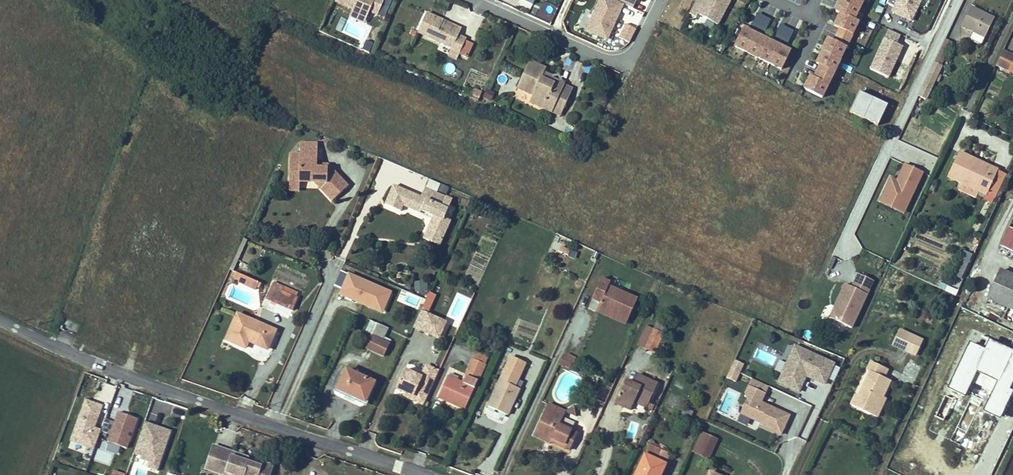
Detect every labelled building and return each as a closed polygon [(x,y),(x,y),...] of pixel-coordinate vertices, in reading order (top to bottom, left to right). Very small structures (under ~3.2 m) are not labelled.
[(384,0),(336,0),(335,2),(352,9),(367,16),(370,11),(378,15),(384,0)] [(623,4),(619,2),(615,0),(600,0),(586,30),(607,39),(623,4)] [(633,8),(636,0),(620,0),(619,2),(623,4),(633,8)] [(700,14),(720,22),(730,0),(706,0),(704,5),(696,1),(691,14),(699,17),(700,14)] [(839,59),(858,22),(853,20),(863,0),(840,0),(835,11),(839,13),(834,25),(840,28),(833,41),(827,38),(816,63),(820,65),(813,78),(810,76),(803,89),(821,98),(840,60),(839,59)] [(926,1),(923,0),(899,0),(922,10),(926,1)] [(969,8),(962,24),(974,30),(969,39),(981,45),(993,20),(969,8)] [(367,16),(352,9),(349,16),(364,23),(367,16)] [(756,12),(749,27),(763,34),(770,19),(756,12)] [(443,21),(426,13),(418,33),(452,48),(451,51),(466,58),(472,45),(465,41),(466,39),(458,36),(460,31),(442,23),(443,21)] [(347,21),(342,31),(359,38),(364,28),(347,21)] [(442,23),(460,31),(461,29),(443,21),(442,23)] [(625,22),(618,37),(629,42),(636,28),(625,22)] [(794,31),(780,24),(773,38),(787,45),(794,31)] [(790,51),(743,28),(734,46),(781,69),(790,51)] [(898,43),(901,34),(887,28),(869,69),(889,78),(904,46),(898,43)] [(918,96),(926,99),(952,43),(937,35),(926,58),(934,62),(918,96)] [(366,39),(362,49),(369,52),(373,42),(366,39)] [(1002,51),(996,65),(1010,71),(1012,65),(1012,56),(1002,51)] [(529,102),(552,112),(564,85),(547,77),(546,80),(541,78),(546,68),(529,61),(517,88),(533,95),(529,102)] [(573,88),(564,85),(552,112),(560,116),(573,88)] [(486,87),(481,96),(491,101),(495,92),(486,87)] [(472,95),(479,98),(482,93),(475,89),(472,95)] [(859,91),(852,112),(881,121),(888,100),(859,91)] [(331,168),(317,168),(317,165),(317,144),(300,143),(300,155),(290,154),(289,182),(315,182),(333,201),(348,186),(331,168)] [(986,195),(997,171),(959,152),(947,176),(963,184),(960,190),(974,197),(977,190),(986,195)] [(905,213),(923,174),(905,165),(898,181),(891,178),(880,202),(905,213)] [(1005,174),(997,171),(986,195),(993,198),(1005,174)] [(299,182),(289,182),(289,190),(299,191),(299,182)] [(392,188),(384,205),(400,211),(403,206),(419,213),(420,211),(433,216),(432,219),(427,229),(443,236),(449,220),(444,218),(451,200),(424,188),(420,198),(405,191),(404,193),(392,188)] [(1007,226),(999,246),(1012,251),(1012,228),(1007,226)] [(443,236),(427,229),(423,238),(438,245),(443,236)] [(233,271),(247,240),(244,238),(230,270),(233,271)] [(568,255),(570,251),(561,247),(559,251),(568,255)] [(956,295),(972,253),(962,249),(952,276),(959,278),(955,287),(941,282),(938,288),(956,295)] [(1000,270),(987,298),(1012,310),(1012,276),(1000,270)] [(384,312),(393,289),(347,272),(338,295),(384,312)] [(830,317),(852,327),(874,280),(859,273),(852,286),(845,283),(830,317)] [(259,283),(241,275),(239,280),(238,282),(255,290),(257,287),(259,283)] [(627,320),(637,299),(608,286),(610,282),(602,278),(594,295),(602,299),(598,307),(627,320)] [(415,282),(416,291),(427,290),(426,281),(415,282)] [(285,287),(273,282),(272,286),(283,291),(285,287)] [(283,291),(272,286),(266,300),(292,311),(297,298),(296,297),(298,293),(285,287),(283,291)] [(429,292),(422,308),(428,310),(435,294),(429,292)] [(417,306),(419,298),(406,293),(403,302),(417,306)] [(627,320),(598,307),(596,311),(625,324),(627,320)] [(421,311),(413,327),(431,335),(435,327),(442,331),(446,323),(421,311)] [(275,331),(237,314),(226,340),(245,348),(248,341),(267,349),(275,331)] [(371,335),(389,344),(391,340),(384,337),(392,320),(381,315),(378,324),(370,321),(360,342),(366,345),(371,335)] [(927,321),(914,315),(901,340),(908,344),(914,332),(920,335),(927,321)] [(637,345),(644,348),(653,329),(645,326),(637,345)] [(435,327),(431,335),(438,339),(442,331),(435,327)] [(644,348),(654,353),(663,334),(653,329),(644,348)] [(383,356),(389,344),(371,335),(366,345),(365,348),(383,356)] [(825,384),(835,363),(796,345),(779,382),(799,392),(807,375),(825,384)] [(477,352),(473,359),(485,364),(488,358),(477,352)] [(567,354),(564,361),(572,365),(575,358),(567,354)] [(488,406),(507,415),(519,389),(514,387),(525,363),(510,357),(488,406)] [(442,399),(464,410),(485,364),(473,359),(465,376),(466,377),(463,383),(447,376),(439,393),(444,395),(442,399)] [(570,369),(572,365),(564,361),(561,359),(559,365),(563,367),(564,366),(570,369)] [(742,364),(734,360),(730,369),(739,373),(742,364)] [(855,395),(850,405),(876,418),(885,399),(882,397),(890,381),(883,378),(887,369),(871,362),(867,371),(870,372),(859,396),(855,395)] [(439,372),(426,366),(421,377),(420,379),(433,385),(439,372)] [(829,378),(834,380),(839,368),(835,366),(829,378)] [(735,381),(739,373),(730,369),(726,377),(735,381)] [(365,402),(374,383),(346,370),(336,392),(344,396),(346,393),(365,402)] [(405,370),(396,389),(412,397),(411,399),(423,405),(433,385),(420,379),(421,377),(405,370)] [(625,381),(614,403),(630,411),(635,399),(648,404),(657,385),(636,375),(632,384),(625,381)] [(748,386),(764,393),(767,386),(751,378),(748,386)] [(788,416),(769,407),(768,409),(762,406),(763,404),(759,402),(764,393),(748,386),(744,394),(746,399),(739,413),(760,423),(759,424),(780,434),(788,416)] [(648,404),(635,399),(633,403),(651,411),(653,407),(648,404)] [(101,407),(85,401),(70,441),(86,447),(93,428),(101,407)] [(565,412),(548,404),(536,432),(552,439),(551,442),(569,451),(577,433),(559,425),(565,412)] [(574,406),(565,412),(575,417),(574,406)] [(692,412),(684,408),(681,415),(689,419),(692,412)] [(137,420),(118,413),(107,443),(126,450),(137,420)] [(144,423),(133,454),(141,457),(140,460),(149,463),(147,469),(157,472),(171,432),(144,423)] [(93,428),(86,447),(94,450),(101,431),(93,428)] [(552,439),(536,432),(534,437),(550,444),(551,442),(552,439)] [(708,459),(710,454),(698,448),(704,433),(702,432),(692,452),(708,459)] [(710,454),(717,439),(704,433),(698,448),(710,454)] [(635,474),(661,474),(671,454),(649,444),(635,474)] [(214,447),(212,451),(237,459),(238,455),(214,447)] [(212,451),(206,469),(225,474),(232,474),(233,474),(234,474),(269,474),(272,466),(262,463),(256,466),(250,464),(247,458),(238,455),(237,459),(212,451)]
